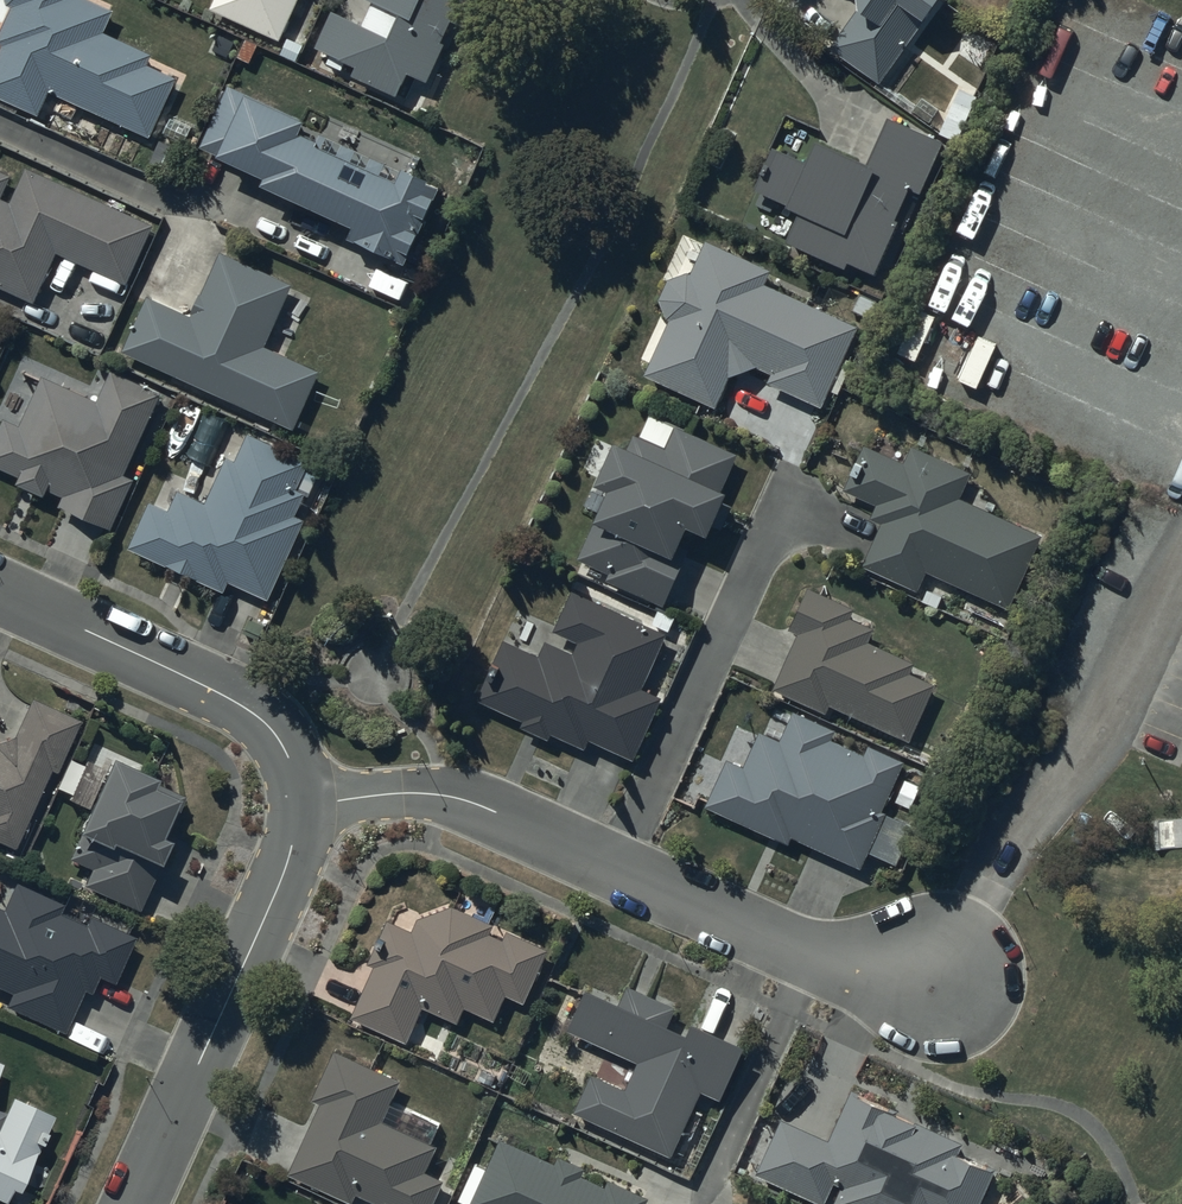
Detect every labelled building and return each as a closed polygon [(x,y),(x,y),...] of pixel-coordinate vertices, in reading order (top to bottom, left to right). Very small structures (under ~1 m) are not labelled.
[(0,55),(0,105),(38,122),(50,97),(150,144),(177,84),(147,71),(151,60),(104,36),(113,16),(78,0),(2,0),(7,12),(12,14),(0,39),(0,52),(2,52),(0,55)] [(209,15),(279,46),(300,0),(216,0),(209,15)] [(362,6),(400,24),(388,47),(333,21),(316,55),(339,66),(338,67),(355,75),(351,84),(397,106),(408,83),(428,93),(452,43),(445,39),(451,27),(461,32),(476,0),(365,0),(362,6)] [(829,42),(878,76),(920,17),(922,19),(935,0),(854,0),(855,6),(829,42)] [(220,161),(217,170),(264,191),(261,198),(352,240),(347,249),(375,266),(405,275),(439,200),(402,183),(395,195),(327,162),(314,157),(315,152),(299,146),(304,135),(298,131),(302,124),(229,91),(199,153),(220,161)] [(770,142),(749,186),(799,209),(787,235),(840,259),(843,253),(872,266),(896,215),(894,214),(907,184),(917,188),(941,136),(884,110),(861,159),(812,136),(803,157),(770,142)] [(34,309),(58,259),(123,289),(154,232),(26,174),(10,209),(1,204),(11,183),(0,177),(0,294),(34,309)] [(667,313),(642,368),(712,400),(727,370),(756,359),(771,366),(767,375),(816,398),(852,321),(760,278),(766,264),(704,234),(688,267),(685,265),(664,273),(656,292),(664,312),(667,313)] [(148,303),(123,357),(293,433),(319,377),(267,354),(295,291),(220,257),(190,322),(148,303)] [(0,434),(0,475),(20,484),(16,492),(45,505),(48,497),(65,503),(60,513),(110,534),(134,486),(123,480),(159,401),(110,378),(96,407),(43,384),(18,432),(4,425),(0,434)] [(605,504),(578,565),(610,580),(607,586),(663,611),(687,557),(678,553),(685,539),(707,549),(714,533),(722,537),(733,513),(727,510),(728,506),(720,503),(739,461),(650,421),(640,444),(633,441),(624,462),(614,457),(595,499),(605,504)] [(150,510),(128,555),(224,598),(229,590),(268,605),(305,526),(294,521),(303,500),(296,496),(308,466),(249,440),(236,469),(225,466),(204,510),(178,498),(169,517),(150,510)] [(881,531),(862,573),(918,598),(927,579),(1009,617),(1044,541),(961,504),(972,479),(913,452),(904,472),(864,453),(844,497),(876,512),(870,526),(881,531)] [(798,640),(773,695),(825,719),(829,710),(910,747),(936,691),(911,680),(915,669),(868,648),(875,634),(853,624),(856,615),(808,593),(789,636),(798,640)] [(503,648),(475,707),(523,729),(520,734),(549,747),(552,741),(585,757),(589,748),(632,769),(663,705),(642,695),(667,641),(572,596),(552,639),(577,651),(573,660),(548,648),(540,665),(503,648)] [(10,855),(17,851),(47,778),(53,781),(74,733),(53,725),(58,716),(29,704),(12,745),(0,749),(0,851),(10,855)] [(726,765),(703,815),(789,854),(793,846),(860,876),(886,819),(882,819),(905,768),(867,751),(864,759),(833,745),(837,736),(793,717),(779,746),(759,737),(743,772),(726,765)] [(90,876),(82,894),(138,919),(166,858),(157,853),(174,816),(148,804),(151,795),(108,775),(67,866),(90,876)] [(4,1015),(63,1041),(82,996),(90,1000),(97,984),(113,991),(132,946),(88,924),(85,932),(56,919),(60,910),(14,889),(2,918),(0,918),(0,996),(11,1000),(4,1015)] [(375,960),(352,1012),(406,1036),(423,1000),(458,1016),(465,1001),(495,1014),(507,988),(525,996),(549,943),(508,925),(504,933),(490,926),(494,919),(452,900),(418,912),(412,925),(387,913),(368,957),(375,960)] [(588,980),(569,1023),(640,1055),(627,1084),(592,1069),(576,1105),(671,1148),(701,1082),(719,1091),(744,1035),(692,1012),(687,1024),(671,1017),(679,1000),(628,978),(620,995),(588,980)] [(290,1167),(353,1196),(357,1188),(392,1203),(432,1203),(446,1173),(426,1164),(437,1140),(383,1115),(402,1074),(334,1043),(310,1094),(322,1099),(290,1167)] [(756,1166),(822,1196),(832,1174),(844,1180),(835,1198),(848,1203),(979,1203),(998,1162),(961,1145),(966,1135),(851,1083),(828,1133),(781,1111),(756,1166)] [(8,1200),(17,1203),(18,1203),(54,1123),(9,1104),(0,1125),(0,1203),(7,1203),(8,1200)] [(470,1199),(480,1203),(643,1203),(648,1192),(609,1174),(605,1182),(582,1171),(586,1161),(558,1149),(554,1157),(501,1133),(470,1199)]
